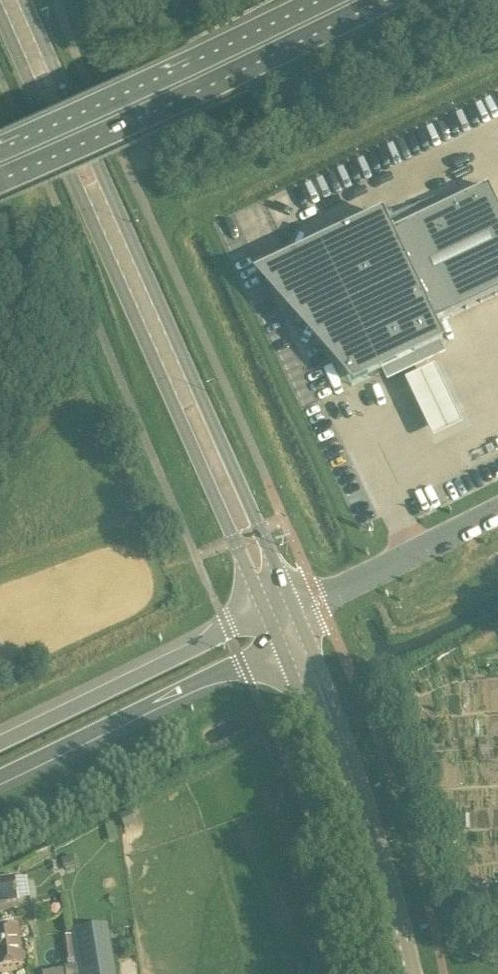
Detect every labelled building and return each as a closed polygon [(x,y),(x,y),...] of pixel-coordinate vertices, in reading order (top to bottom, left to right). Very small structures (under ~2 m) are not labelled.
[(290,257),(351,386),(441,343),(432,324),(497,293),(497,211),(487,187),(390,233),(381,215),(290,257)] [(438,370),(404,385),(427,437),(461,422),(438,370)] [(18,901),(15,882),(0,884),(0,904),(18,901)] [(23,965),(17,925),(15,921),(12,918),(7,917),(3,918),(0,921),(0,968),(23,965)] [(70,932),(77,973),(114,973),(107,925),(70,932)]
